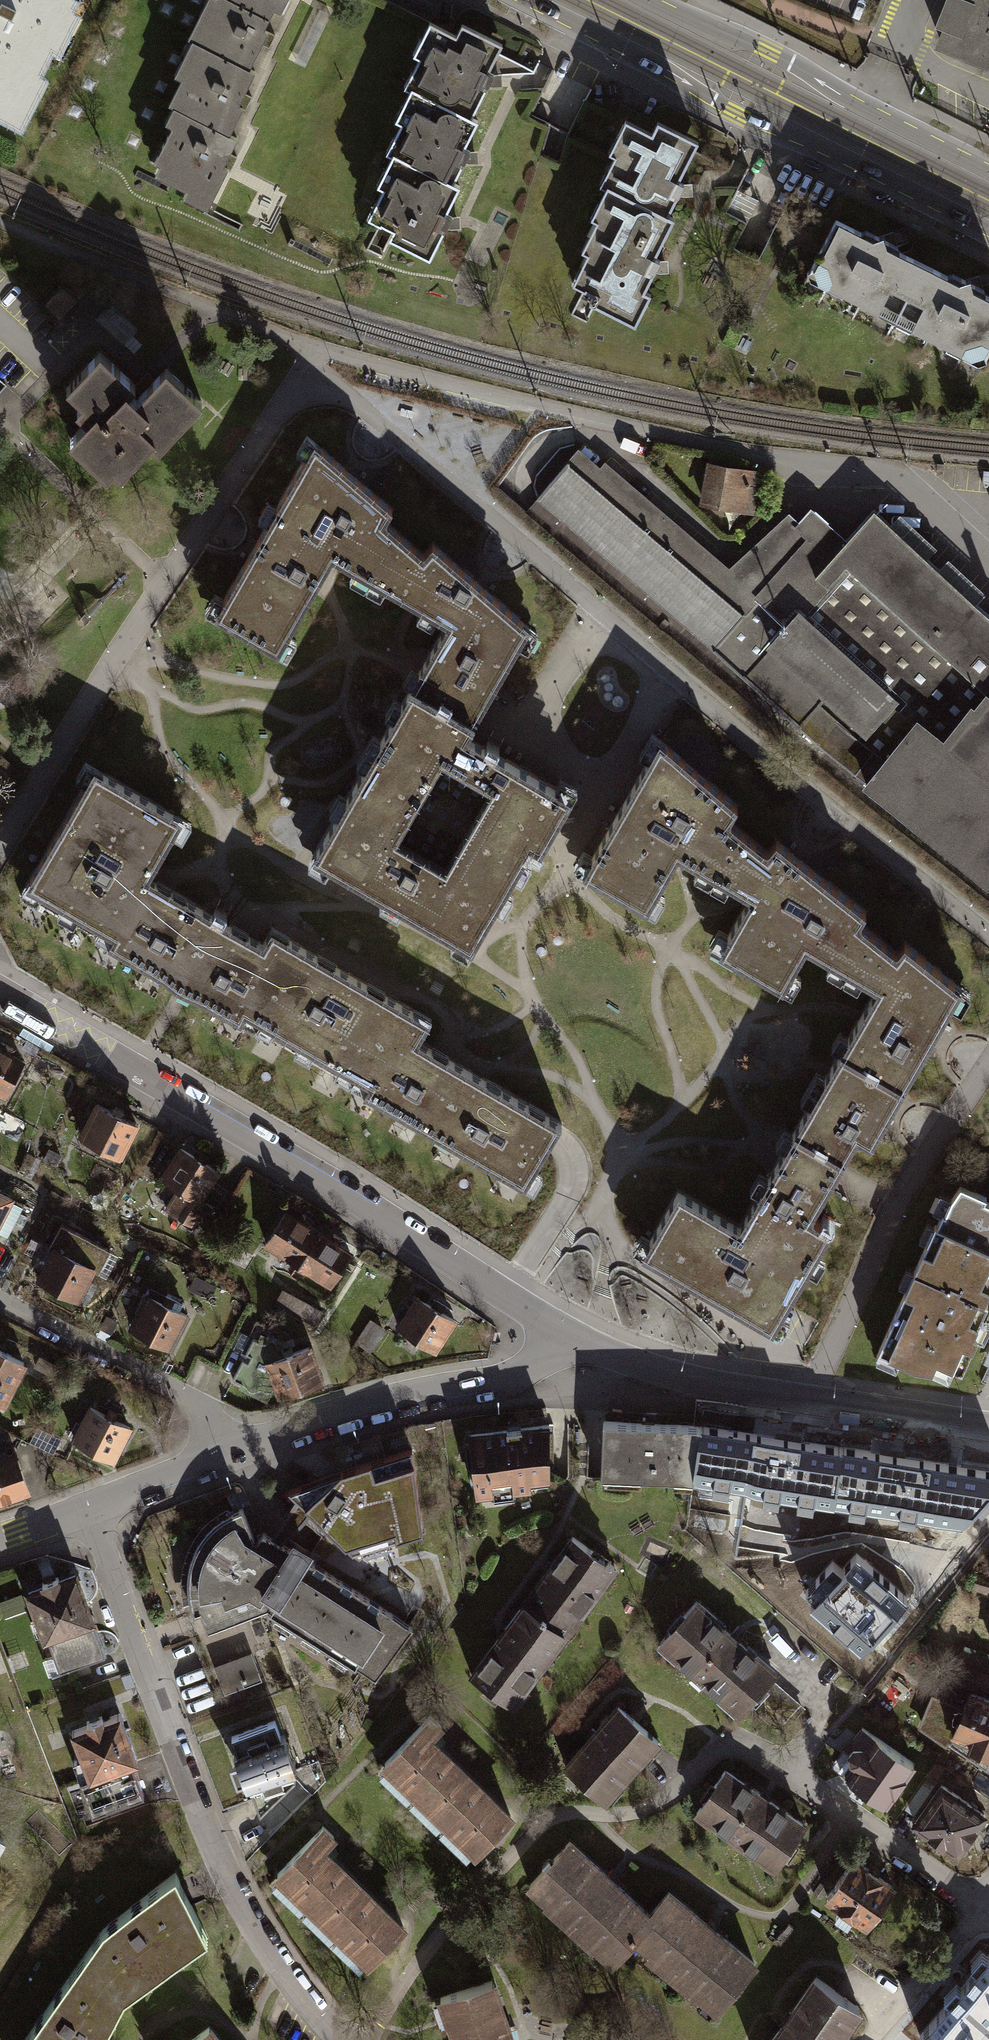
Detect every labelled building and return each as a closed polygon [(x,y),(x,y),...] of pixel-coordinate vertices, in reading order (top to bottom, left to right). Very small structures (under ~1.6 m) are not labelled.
[(22,132),(28,119),(21,116),(80,0),(0,0),(0,122),(22,132)] [(231,0),(216,0),(195,42),(199,44),(249,69),(249,68),(268,32),(264,30),(269,19),(231,0)] [(269,19),(274,9),(280,13),(287,0),(231,0),(269,19)] [(430,22),(439,4),(432,0),(386,0),(430,22)] [(941,21),(948,24),(941,42),(988,61),(988,0),(950,0),(941,21)] [(411,89),(471,118),(487,86),(488,86),(494,75),(487,72),(502,44),(462,24),(456,36),(430,22),(413,55),(419,58),(405,86),(411,89)] [(249,69),(199,44),(181,80),(188,83),(175,108),(181,111),(181,110),(229,134),(242,108),(238,105),(255,71),(249,68),(249,69)] [(503,75),(538,76),(539,55),(504,54),(503,75)] [(393,154),(453,183),(463,163),(464,163),(470,152),(463,148),(477,121),(471,118),(411,89),(405,86),(404,88),(410,91),(395,121),(401,124),(387,151),(393,154)] [(229,134),(181,110),(181,111),(154,163),(174,173),(169,182),(210,202),(228,168),(223,166),(237,138),(229,134)] [(615,156),(601,183),(607,186),(668,216),(668,215),(684,184),(678,181),(694,151),(698,141),(658,121),(652,132),(626,119),(609,153),(615,156)] [(394,230),(389,239),(430,259),(445,228),(446,229),(452,217),(445,214),(459,187),(453,183),(393,154),(387,151),(386,153),(392,156),(377,186),(383,189),(368,219),(381,225),(382,224),(394,230)] [(668,215),(668,216),(607,186),(601,183),(600,186),(606,189),(591,219),(597,222),(582,251),(588,254),(573,284),(593,294),(589,302),(635,325),(651,294),(645,291),(660,260),(654,258),(675,218),(668,215)] [(924,263),(887,244),(884,235),(874,238),(836,219),(810,270),(846,289),(844,294),(878,311),(881,305),(898,314),(924,263)] [(381,255),(389,239),(394,230),(382,224),(381,225),(369,249),(381,255)] [(973,287),(970,278),(960,281),(924,263),(898,314),(915,323),(912,328),(946,345),(949,340),(985,358),(988,351),(988,296),(973,287)] [(96,351),(62,387),(89,413),(71,431),(83,443),(76,450),(102,475),(120,455),(127,462),(158,429),(165,436),(197,401),(161,367),(137,393),(130,386),(131,385),(96,351)] [(366,580),(393,531),(381,521),(388,509),(310,440),(253,540),(316,576),(327,558),(366,580)] [(533,497),(709,648),(754,596),(729,575),(600,463),(594,469),(573,450),(533,497)] [(711,465),(704,502),(735,507),(735,506),(748,508),(754,474),(741,472),(741,471),(711,465)] [(729,575),(754,596),(709,648),(740,675),(739,675),(812,741),(863,782),(983,878),(988,870),(988,620),(869,511),(841,542),(806,511),(793,525),(772,535),(729,575)] [(441,623),(427,648),(454,663),(491,597),(427,543),(419,554),(393,531),(366,580),(441,623)] [(273,651),(316,576),(253,540),(210,614),(273,651)] [(406,685),(471,723),(525,626),(491,597),(454,663),(427,648),(406,685)] [(308,852),(467,945),(527,842),(536,847),(566,796),(463,736),(471,723),(406,685),(308,852)] [(656,738),(577,872),(642,909),(675,856),(711,877),(738,830),(726,820),(732,805),(656,738)] [(121,850),(150,866),(179,816),(88,763),(11,896),(87,939),(127,870),(114,863),(121,850)] [(738,830),(711,877),(746,896),(714,951),(779,988),(802,947),(843,971),(867,931),(855,922),(862,911),(795,859),(771,840),(763,850),(738,830)] [(168,986),(208,915),(143,878),(150,866),(121,850),(114,863),(127,870),(87,939),(168,986)] [(246,1030),(286,959),(208,915),(168,986),(246,1030)] [(872,988),(836,1051),(900,1088),(932,1032),(958,988),(900,942),(893,952),(867,931),(843,971),(872,988)] [(350,1088),(398,1002),(295,944),(286,959),(246,1030),(350,1088)] [(429,1131),(465,1068),(414,1040),(426,1018),(398,1002),(350,1088),(429,1131)] [(836,1051),(789,1131),(839,1160),(854,1134),(867,1142),(889,1104),(900,1088),(836,1051)] [(1,1095),(18,1062),(0,1052),(0,1094),(1,1095)] [(522,1183),(557,1119),(465,1068),(429,1131),(522,1183)] [(93,1104),(77,1136),(116,1156),(132,1123),(93,1104)] [(839,1160),(789,1131),(783,1143),(742,1213),(812,1253),(827,1228),(806,1216),(826,1181),(833,1170),(839,1160)] [(177,1148),(158,1178),(175,1189),(162,1209),(185,1223),(199,1202),(195,1200),(213,1171),(199,1162),(203,1157),(195,1152),(192,1157),(177,1148)] [(930,1225),(988,1251),(988,1204),(980,1200),(982,1196),(956,1185),(946,1198),(940,1213),(938,1212),(932,1224),(931,1224),(930,1225)] [(769,1329),(812,1253),(742,1213),(736,1224),(674,1189),(637,1253),(769,1329)] [(262,1243),(294,1263),(313,1232),(281,1212),(262,1243)] [(50,1249),(88,1269),(93,1271),(104,1249),(57,1225),(46,1247),(50,1249)] [(930,1225),(874,1350),(910,1366),(928,1369),(932,1360),(957,1371),(973,1336),(969,1334),(983,1302),(980,1300),(988,1280),(988,1251),(930,1225)] [(313,1232),(294,1263),(327,1284),(346,1252),(313,1232)] [(88,1269),(50,1249),(34,1280),(73,1299),(88,1269)] [(320,1320),(326,1304),(291,1290),(285,1307),(320,1320)] [(143,1295),(127,1327),(165,1347),(182,1314),(143,1295)] [(450,1320),(413,1296),(394,1327),(430,1350),(450,1320)] [(267,1392),(274,1390),(264,1361),(281,1355),(278,1347),(265,1340),(263,1345),(249,1338),(241,1353),(246,1356),(243,1361),(238,1359),(228,1378),(255,1392),(257,1387),(267,1392)] [(281,1355),(264,1361),(274,1390),(276,1395),(317,1380),(305,1347),(281,1355)] [(19,1362),(0,1352),(0,1399),(19,1362)] [(125,1426),(86,1407),(70,1439),(108,1458),(125,1426)] [(601,1477),(693,1481),(701,1426),(603,1422),(601,1477)] [(543,1424),(465,1434),(472,1494),(525,1487),(524,1479),(543,1476),(543,1424)] [(701,1426),(693,1481),(717,1484),(718,1481),(717,1481),(718,1469),(731,1471),(728,1486),(767,1492),(768,1489),(767,1489),(768,1482),(780,1484),(778,1494),(799,1497),(801,1482),(813,1484),(812,1495),(810,1495),(810,1498),(832,1502),(840,1447),(701,1426)] [(336,1469),(284,1489),(347,1553),(418,1531),(407,1447),(336,1469)] [(962,1521),(978,1503),(973,1502),(974,1488),(988,1491),(988,1469),(840,1447),(832,1502),(853,1505),(854,1502),(853,1502),(855,1490),(867,1491),(865,1507),(904,1513),(905,1510),(903,1510),(904,1502),(916,1504),(915,1514),(962,1521)] [(0,1457),(0,1498),(23,1490),(10,1453),(0,1457)] [(210,1628),(262,1608),(265,1610),(264,1612),(369,1679),(408,1626),(375,1605),(373,1608),(363,1602),(365,1599),(347,1587),(345,1590),(336,1584),(338,1581),(320,1570),(318,1573),(309,1567),(311,1564),(302,1558),(303,1556),(286,1546),(285,1548),(259,1531),(253,1540),(249,1538),(250,1538),(238,1506),(223,1513),(211,1521),(205,1528),(198,1537),(193,1545),(190,1551),(186,1561),(184,1575),(184,1584),(185,1598),(189,1613),(196,1611),(199,1621),(203,1631),(210,1628)] [(519,1604),(558,1632),(560,1634),(609,1566),(568,1537),(519,1604)] [(861,1649),(907,1597),(856,1552),(842,1568),(833,1560),(816,1580),(831,1593),(816,1610),(861,1649)] [(100,1655),(70,1575),(55,1580),(53,1576),(37,1582),(39,1586),(24,1592),(41,1637),(42,1637),(55,1672),(100,1655)] [(743,1700),(764,1672),(744,1656),(761,1634),(696,1583),(656,1633),(743,1700)] [(547,1647),(558,1632),(519,1604),(468,1675),(508,1704),(548,1648),(547,1647)] [(747,1657),(767,1671),(780,1652),(761,1638),(747,1657)] [(247,1651),(209,1665),(220,1693),(257,1679),(247,1651)] [(978,1670),(954,1662),(941,1669),(939,1675),(972,1686),(978,1670)] [(958,1710),(929,1698),(918,1725),(988,1774),(988,1701),(966,1692),(958,1710)] [(614,1704),(561,1765),(602,1800),(654,1740),(614,1704)] [(115,1713),(67,1730),(84,1775),(84,1777),(112,1766),(117,1778),(132,1772),(127,1761),(132,1759),(115,1713)] [(437,1725),(426,1715),(380,1762),(472,1851),(501,1821),(420,1743),(437,1725)] [(279,1735),(276,1736),(270,1720),(227,1736),(233,1752),(230,1753),(242,1787),(245,1785),(255,1812),(291,1776),(289,1769),(291,1768),(279,1735)] [(852,1764),(844,1776),(881,1802),(908,1764),(871,1737),(862,1749),(857,1746),(850,1747),(845,1753),(847,1760),(852,1764)] [(75,1779),(87,1812),(139,1793),(132,1772),(117,1778),(112,1766),(84,1777),(84,1775),(75,1779)] [(799,1823),(721,1769),(692,1810),(770,1865),(799,1823)] [(931,1780),(923,1774),(900,1807),(908,1812),(931,1780)] [(937,1784),(910,1822),(953,1852),(980,1813),(937,1784)] [(329,1836),(318,1826),(273,1873),(365,1961),(393,1932),(312,1854),(329,1836)] [(646,1915),(645,1914),(565,1841),(525,1884),(544,1901),(547,1898),(592,1939),(589,1942),(607,1960),(627,1937),(626,1936),(646,1915)] [(849,1858),(823,1895),(861,1922),(887,1885),(849,1858)] [(97,1929),(85,1947),(103,1960),(93,1974),(119,1997),(203,1937),(171,1871),(97,1929)] [(626,1936),(627,1937),(646,1953),(649,1949),(696,1988),(693,1992),(712,2008),(749,1962),(664,1891),(645,1914),(646,1915),(626,1936)] [(119,1997),(93,1974),(103,1960),(85,1947),(19,2039),(96,2039),(119,1997)] [(982,1951),(912,2032),(921,2039),(985,2039),(988,2035),(988,1956),(982,1951)] [(766,2039),(830,2039),(855,2006),(812,1975),(766,2039)] [(487,1980),(440,1995),(448,2018),(446,2019),(453,2039),(507,2039),(487,1980)] [(205,2027),(187,2039),(215,2039),(205,2027)]
